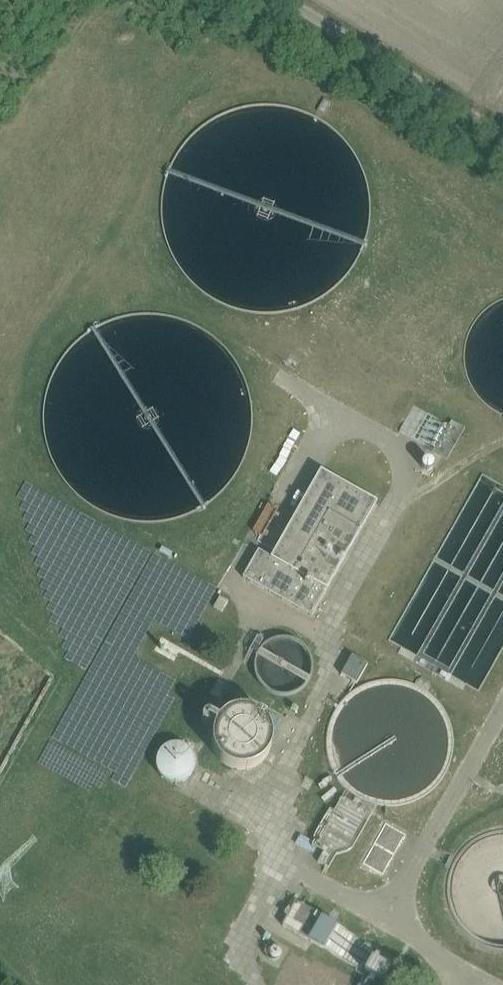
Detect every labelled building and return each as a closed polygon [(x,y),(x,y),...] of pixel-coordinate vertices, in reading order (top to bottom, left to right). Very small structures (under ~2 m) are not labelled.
[(313,615),(377,502),(321,470),(272,557),(259,550),(244,577),(313,615)] [(311,671),(312,666),(311,663),(310,657),(307,652),(303,647),(299,643),(295,641),(290,640),(284,639),(279,640),(273,642),(270,644),(265,648),(261,652),(259,656),(258,662),(257,668),(258,672),(260,677),(262,682),(266,687),(270,689),(276,692),(282,693),(287,693),(292,692),(296,691),(301,688),(305,684),(308,680),(310,676),(311,671)] [(368,664),(353,655),(352,656),(342,674),(358,683),(368,664)] [(271,744),(271,739),(271,733),(269,727),(266,722),(262,717),(256,713),(251,711),(247,710),(241,710),(236,711),(230,713),(225,716),(222,720),(219,723),(216,729),(215,734),(215,740),(215,745),(217,751),(220,754),(224,759),(227,762),(233,765),(237,766),(244,767),(250,766),(256,764),(261,761),(264,758),(267,753),(269,749),(271,744)] [(197,772),(198,765),(198,760),(197,756),(194,752),(192,749),(185,745),(178,744),(170,745),(165,748),(163,750),(158,757),(157,765),(158,772),(161,777),(164,780),(167,783),(172,785),(179,785),(187,783),(193,779),(197,772)] [(373,813),(342,795),(317,844),(324,849),(319,860),(330,867),(337,855),(352,850),(373,813)] [(500,827),(487,829),(477,833),(467,839),(458,848),(452,857),(447,866),(444,876),(444,889),(446,902),(449,912),(456,923),(463,931),(472,938),(482,943),(492,946),(502,947),(502,827),(500,827)] [(412,968),(296,903),(284,925),(384,981),(388,974),(404,983),(412,968)]
